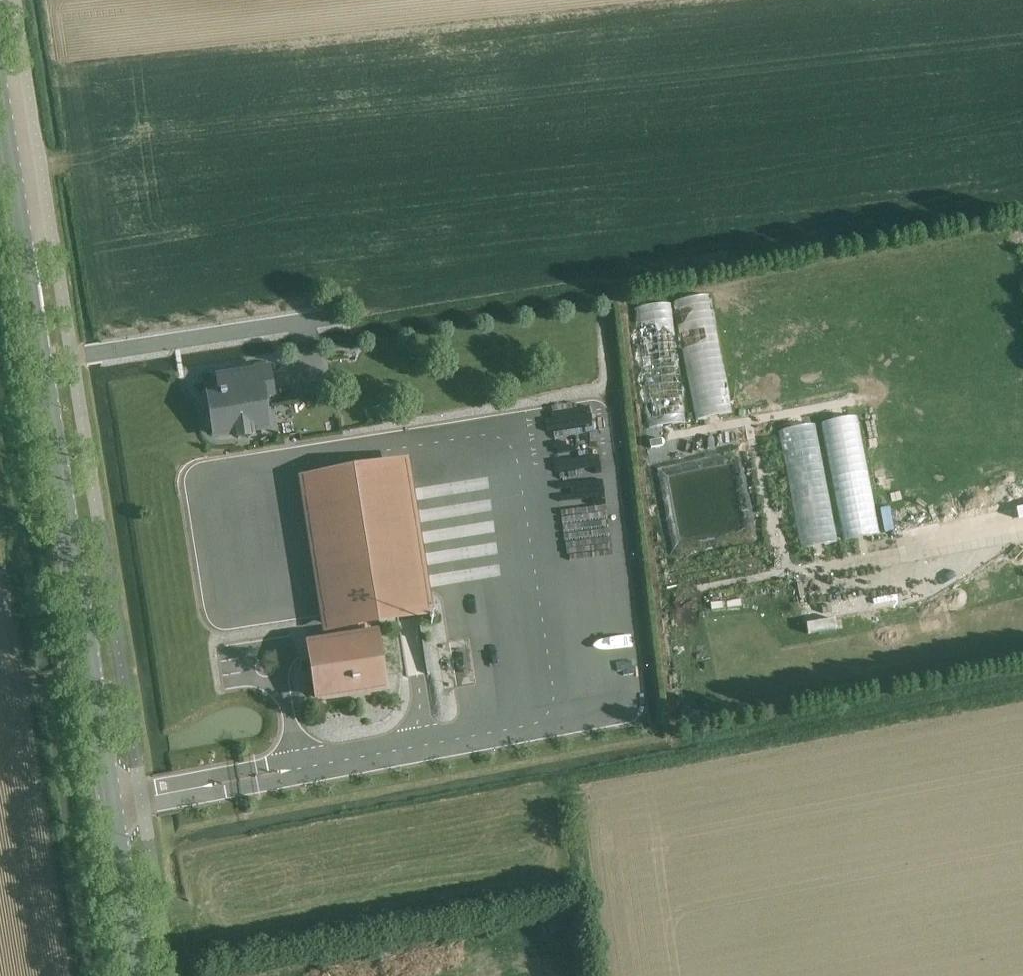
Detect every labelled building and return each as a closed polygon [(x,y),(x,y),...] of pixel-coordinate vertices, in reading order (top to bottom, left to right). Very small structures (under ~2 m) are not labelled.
[(691,421),(691,418),(730,413),(714,294),(636,305),(653,426),(691,421)] [(252,434),(251,429),(262,428),(258,398),(269,396),(266,372),(222,379),(225,395),(213,397),(219,434),(235,432),(236,436),(252,434)] [(846,542),(878,537),(856,417),(822,423),(846,542)] [(802,551),(836,544),(814,425),(778,431),(802,551)] [(321,700),(341,697),(388,689),(378,631),(372,632),(371,628),(378,627),(433,619),(410,467),(308,484),(331,626),(347,623),(350,641),(346,641),(347,649),(335,650),(335,655),(315,659),(321,700)]
